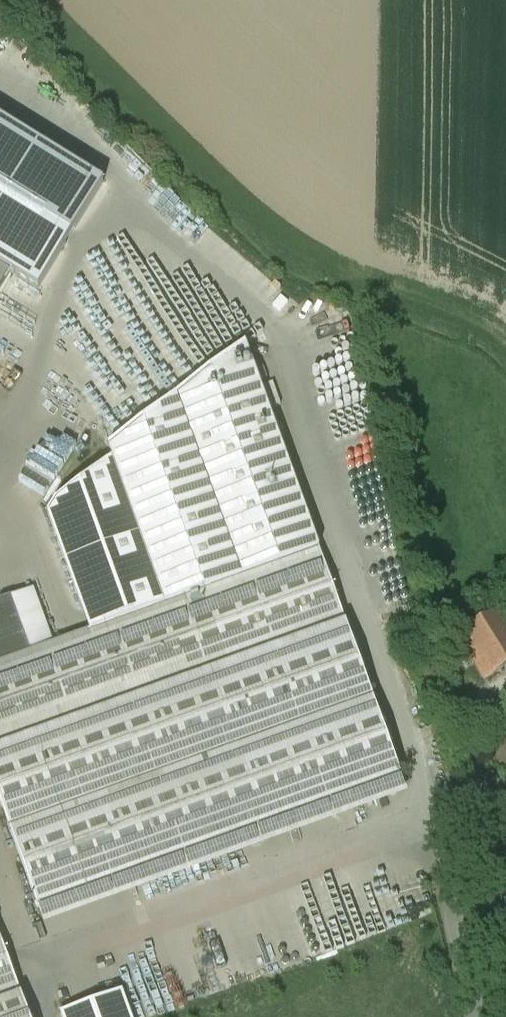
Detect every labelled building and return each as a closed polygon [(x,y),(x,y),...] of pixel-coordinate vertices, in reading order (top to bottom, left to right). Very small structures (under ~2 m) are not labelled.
[(13,273),(39,289),(105,183),(0,119),(0,265),(13,273)] [(0,265),(0,294),(13,273),(0,265)] [(245,346),(109,448),(113,460),(165,605),(319,549),(245,346)] [(49,516),(90,632),(165,605),(113,460),(58,503),(49,516)] [(37,908),(401,776),(319,549),(165,605),(90,632),(0,665),(0,804),(37,908)] [(31,654),(10,598),(0,601),(0,665),(31,654)] [(459,637),(486,680),(505,668),(505,619),(501,611),(459,637)] [(0,935),(0,1016),(31,1016),(0,935)] [(60,1013),(62,1016),(132,1016),(122,990),(60,1013)]
